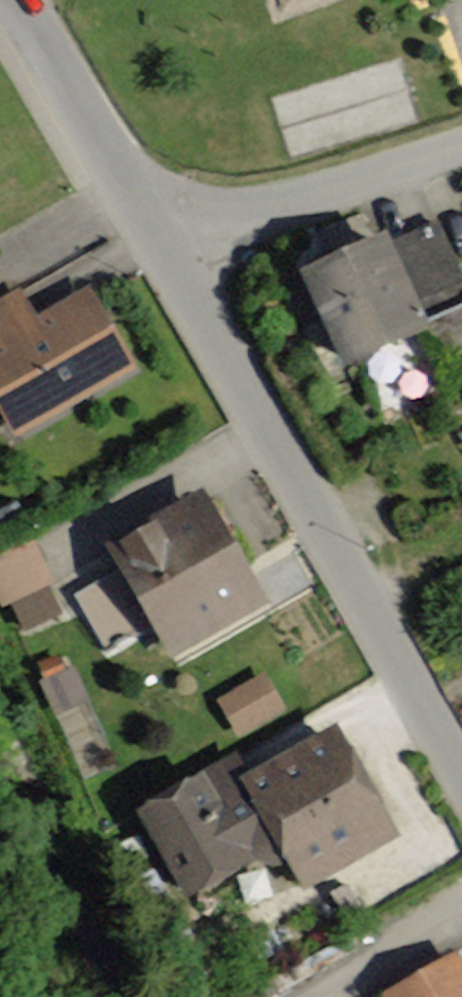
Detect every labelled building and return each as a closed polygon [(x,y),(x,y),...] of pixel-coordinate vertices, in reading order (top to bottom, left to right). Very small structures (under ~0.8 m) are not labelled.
[(380,232),(289,273),(332,369),(428,326),(419,305),(461,286),(461,273),(439,223),(387,246),(380,232)] [(85,288),(34,317),(19,292),(0,303),(0,412),(16,439),(133,371),(85,288)] [(430,316),(461,350),(461,302),(430,316)] [(261,615),(203,517),(108,573),(165,671),(261,615)] [(35,543),(0,559),(0,602),(2,606),(54,581),(35,543)] [(284,706),(266,676),(222,702),(240,733),(284,706)] [(400,830),(331,712),(242,764),(310,882),(400,830)] [(135,794),(187,885),(268,839),(217,748),(135,794)] [(383,982),(391,996),(461,996),(461,964),(450,944),(383,982)]
